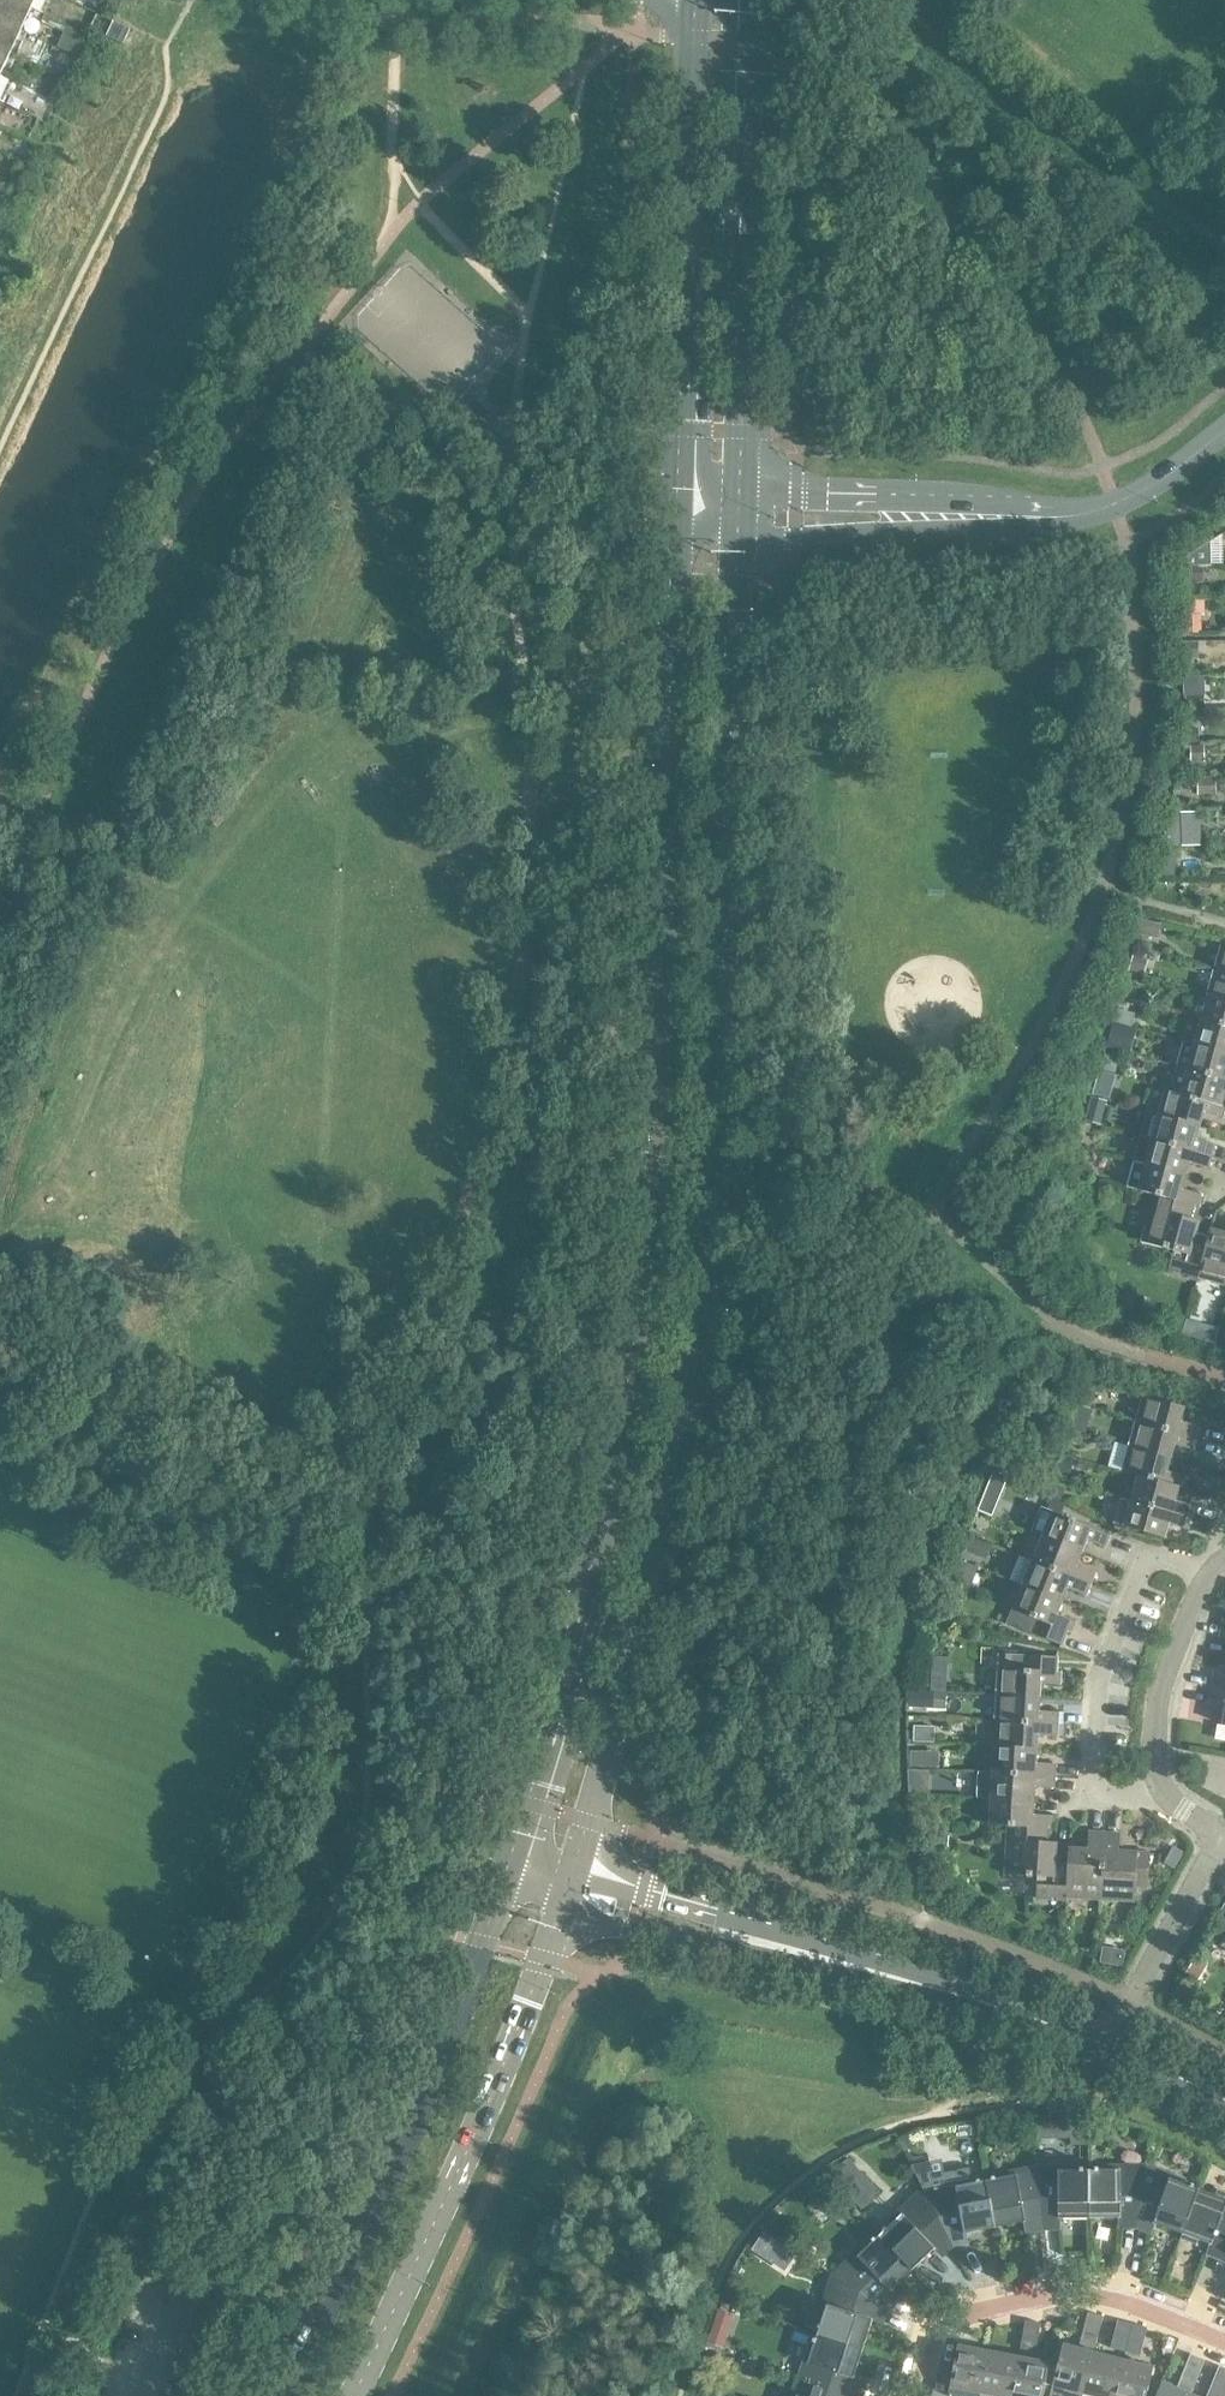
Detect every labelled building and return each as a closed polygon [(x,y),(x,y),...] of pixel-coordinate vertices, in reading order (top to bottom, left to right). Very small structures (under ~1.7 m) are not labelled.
[(33,9),(14,0),(0,0),(0,21),(22,31),(33,9)] [(37,0),(14,0),(33,9),(37,0)] [(22,31),(0,21),(0,47),(12,53),(22,31)] [(107,35),(124,43),(131,29),(113,21),(107,35)] [(12,53),(0,47),(0,74),(2,75),(12,53)] [(1212,565),(1211,541),(1183,560),(1183,566),(1212,565)] [(1199,583),(1198,567),(1184,567),(1185,583),(1199,583)] [(1200,614),(1200,599),(1183,599),(1183,614),(1200,614)] [(1197,641),(1185,641),(1185,658),(1197,658),(1197,641)] [(1203,695),(1185,695),(1186,709),(1204,709),(1203,695)] [(1198,729),(1186,729),(1187,743),(1198,743),(1198,729)] [(1203,746),(1190,747),(1190,762),(1203,761),(1203,746)] [(1214,780),(1198,780),(1198,795),(1214,795),(1214,780)] [(1193,814),(1180,814),(1181,829),(1194,829),(1193,814)] [(1163,846),(1161,860),(1169,861),(1177,854),(1178,848),(1163,846)] [(1159,926),(1160,923),(1142,919),(1141,921),(1139,933),(1156,937),(1159,926)] [(1223,944),(1216,969),(1224,972),(1224,944),(1223,944)] [(1143,974),(1148,959),(1132,954),(1128,970),(1143,974)] [(1216,969),(1209,994),(1224,999),(1224,972),(1216,969)] [(1141,1002),(1144,989),(1125,984),(1121,996),(1141,1002)] [(1209,994),(1202,1019),(1224,1026),(1224,999),(1209,994)] [(1118,1009),(1114,1022),(1132,1027),(1135,1014),(1118,1009)] [(1202,1019),(1195,1044),(1224,1052),(1224,1026),(1202,1019)] [(1114,1024),(1108,1046),(1125,1051),(1131,1029),(1114,1024)] [(1195,1044),(1185,1041),(1178,1066),(1224,1079),(1224,1052),(1195,1044)] [(1114,1071),(1118,1057),(1105,1054),(1104,1054),(1100,1068),(1114,1071)] [(1171,1090),(1221,1104),(1224,1092),(1224,1079),(1178,1066),(1171,1090)] [(1108,1097),(1111,1086),(1095,1081),(1092,1093),(1108,1097)] [(1171,1090),(1166,1089),(1159,1115),(1199,1126),(1203,1112),(1222,1118),(1224,1105),(1221,1104),(1171,1090)] [(1102,1125),(1108,1100),(1094,1096),(1093,1098),(1090,1109),(1087,1121),(1102,1125)] [(1142,1137),(1211,1156),(1214,1145),(1195,1139),(1199,1126),(1159,1115),(1149,1112),(1142,1137)] [(1077,1133),(1075,1143),(1081,1145),(1083,1135),(1077,1133)] [(1211,1156),(1142,1137),(1135,1162),(1185,1176),(1189,1163),(1208,1168),(1211,1156)] [(1135,1162),(1128,1188),(1155,1195),(1156,1195),(1193,1205),(1193,1206),(1197,1207),(1200,1195),(1181,1189),(1185,1176),(1135,1162)] [(1209,1236),(1208,1236),(1195,1232),(1198,1221),(1190,1219),(1193,1206),(1193,1205),(1156,1195),(1155,1195),(1142,1242),(1173,1251),(1168,1271),(1198,1280),(1199,1277),(1198,1277),(1209,1236)] [(1210,1230),(1208,1236),(1209,1236),(1198,1277),(1199,1277),(1224,1284),(1224,1234),(1210,1230)] [(1083,1379),(1079,1393),(1094,1397),(1097,1383),(1083,1379)] [(1199,1426),(1180,1421),(1184,1407),(1144,1396),(1137,1421),(1196,1438),(1199,1426)] [(1192,1449),(1196,1438),(1137,1421),(1130,1446),(1170,1458),(1173,1444),(1192,1449)] [(1069,1430),(1066,1441),(1081,1445),(1084,1434),(1069,1430)] [(1138,1476),(1178,1487),(1178,1488),(1182,1489),(1185,1476),(1166,1471),(1170,1458),(1130,1446),(1123,1472),(1138,1476)] [(1060,1459),(1055,1476),(1068,1480),(1072,1463),(1060,1459)] [(1000,1492),(1006,1477),(993,1472),(987,1487),(1000,1492)] [(1178,1487),(1138,1476),(1131,1500),(1131,1501),(1190,1517),(1193,1506),(1174,1500),(1178,1488),(1178,1487)] [(1053,1485),(1049,1496),(1052,1497),(1060,1501),(1065,1489),(1053,1485)] [(1052,1497),(1047,1510),(1060,1515),(1065,1503),(1060,1501),(1052,1497)] [(1187,1529),(1190,1517),(1131,1501),(1131,1500),(1120,1497),(1113,1523),(1164,1537),(1168,1523),(1187,1529)] [(1104,1547),(1109,1535),(1060,1515),(1047,1510),(1041,1507),(1031,1532),(1043,1537),(1081,1552),(1086,1539),(1104,1547)] [(967,1535),(962,1548),(974,1553),(979,1540),(967,1535)] [(1081,1552),(1043,1537),(1033,1561),(1089,1584),(1094,1572),(1076,1565),(1081,1552)] [(966,1585),(974,1567),(956,1560),(950,1578),(951,1578),(966,1585)] [(1089,1584),(1033,1561),(1023,1585),(1061,1600),(1066,1587),(1085,1595),(1089,1584)] [(1023,1585),(1008,1623),(1060,1644),(1066,1631),(1069,1632),(1074,1621),(1056,1613),(1061,1600),(1023,1585)] [(1000,1653),(998,1694),(1039,1696),(1040,1682),(1060,1684),(1060,1671),(1056,1671),(1057,1656),(1000,1653)] [(1211,1688),(1224,1690),(1224,1675),(1214,1673),(1211,1688)] [(931,1677),(930,1691),(946,1692),(947,1678),(931,1677)] [(1211,1688),(1208,1703),(1224,1706),(1224,1690),(1211,1688)] [(908,1707),(934,1708),(934,1696),(935,1691),(909,1691),(908,1707)] [(1039,1696),(998,1694),(997,1720),(1057,1724),(1058,1711),(1038,1710),(1039,1696)] [(1057,1735),(1057,1724),(997,1720),(995,1746),(1036,1748),(1037,1734),(1057,1735)] [(914,1741),(934,1742),(935,1726),(914,1725),(914,1741)] [(995,1746),(994,1772),(1054,1775),(1055,1763),(1035,1762),(1036,1748),(995,1746)] [(912,1768),(925,1768),(925,1751),(912,1750),(912,1768)] [(929,1770),(908,1769),(908,1780),(929,1780),(929,1770)] [(976,1797),(992,1798),(1033,1800),(1034,1786),(1054,1787),(1054,1775),(994,1772),(978,1771),(976,1797)] [(992,1798),(990,1824),(1008,1825),(1047,1828),(1051,1828),(1052,1815),(1032,1814),(1033,1800),(992,1798)] [(1047,1828),(1008,1825),(1005,1874),(1037,1876),(1036,1897),(1066,1899),(1068,1854),(1055,1853),(1056,1842),(1047,1841),(1047,1828)] [(1068,1854),(1066,1899),(1067,1899),(1068,1896),(1101,1898),(1104,1832),(1089,1831),(1088,1849),(1069,1848),(1068,1854)] [(1120,1833),(1104,1832),(1101,1898),(1135,1900),(1136,1886),(1148,1887),(1150,1853),(1119,1851),(1120,1833)] [(936,1850),(948,1852),(949,1835),(937,1834),(936,1850)] [(1175,1869),(1184,1851),(1173,1845),(1164,1862),(1175,1869)] [(1199,1979),(1208,1965),(1195,1957),(1187,1971),(1199,1979)] [(1037,2139),(1049,2138),(1049,2120),(1037,2121),(1037,2139)] [(899,2141),(904,2151),(908,2149),(912,2147),(907,2137),(899,2141)] [(1060,2218),(1091,2217),(1091,2169),(1086,2169),(1086,2167),(1082,2167),(1082,2169),(1075,2169),(1075,2164),(1060,2164),(1060,2169),(1039,2170),(1041,2202),(1060,2202),(1060,2218)] [(1096,2166),(1096,2169),(1091,2169),(1091,2217),(1122,2217),(1121,2201),(1141,2201),(1147,2169),(1121,2169),(1121,2164),(1107,2164),(1107,2169),(1100,2169),(1100,2166),(1096,2166)] [(1172,2178),(1147,2169),(1141,2201),(1160,2208),(1154,2223),(1184,2233),(1200,2188),(1195,2186),(1195,2185),(1192,2183),(1191,2185),(1187,2183),(1188,2179),(1173,2174),(1172,2178)] [(992,2176),(993,2178),(988,2179),(997,2227),(1027,2221),(1024,2205),(1041,2202),(1039,2170),(1018,2174),(1018,2170),(1002,2173),(1003,2177),(996,2178),(996,2175),(992,2176)] [(958,2185),(927,2191),(942,2221),(963,2217),(966,2232),(997,2227),(988,2179),(982,2181),(981,2178),(978,2179),(978,2181),(972,2182),(971,2178),(957,2181),(958,2185)] [(1184,2233),(1182,2238),(1196,2243),(1198,2239),(1212,2244),(1218,2229),(1224,2231),(1224,2197),(1200,2188),(1184,2233)] [(942,2221),(927,2191),(925,2192),(904,2212),(901,2209),(889,2220),(893,2223),(888,2228),(886,2226),(884,2228),(886,2230),(881,2234),(914,2268),(936,2247),(927,2236),(942,2221)] [(784,2237),(794,2228),(783,2215),(772,2225),(784,2237)] [(764,2257),(776,2239),(775,2239),(764,2231),(752,2249),(764,2257)] [(860,2255),(838,2275),(867,2293),(881,2279),(891,2289),(914,2268),(881,2234),(878,2238),(876,2236),(873,2238),(875,2240),(870,2245),(867,2241),(856,2252),(860,2255)] [(864,2348),(874,2319),(860,2314),(867,2293),(838,2275),(829,2303),(825,2302),(820,2317),(824,2318),(822,2324),(820,2323),(819,2327),(821,2327),(819,2333),(864,2348)] [(1084,2393),(1095,2352),(1094,2352),(1104,2315),(1089,2311),(1079,2348),(1064,2344),(1050,2395),(1083,2395),(1084,2393)] [(1041,2322),(1026,2319),(1021,2348),(1036,2351),(1041,2322)] [(1125,2351),(1133,2323),(1118,2319),(1111,2347),(1119,2349),(1125,2351)] [(1147,2327),(1133,2323),(1125,2351),(1140,2355),(1147,2327)] [(707,2342),(723,2347),(728,2332),(712,2327),(707,2342)] [(809,2363),(804,2378),(835,2388),(840,2372),(855,2377),(864,2348),(819,2333),(817,2338),(815,2337),(814,2340),(816,2341),(814,2347),(810,2345),(805,2362),(809,2363)] [(935,2389),(950,2391),(949,2395),(980,2395),(981,2392),(989,2350),(958,2344),(957,2350),(954,2366),(942,2363),(935,2389)] [(954,2366),(957,2350),(947,2349),(942,2363),(954,2366)] [(989,2350),(981,2392),(1003,2395),(1012,2395),(1019,2356),(989,2350)] [(1124,2360),(1095,2352),(1084,2393),(1095,2395),(1115,2395),(1124,2360)] [(1191,2393),(1205,2359),(1190,2353),(1177,2387),(1162,2381),(1156,2395),(1190,2395),(1191,2393)] [(716,2368),(727,2372),(733,2358),(722,2354),(716,2368)] [(1050,2362),(1019,2356),(1012,2395),(1044,2395),(1050,2362)] [(1115,2395),(1156,2395),(1162,2381),(1152,2378),(1155,2368),(1124,2360),(1115,2395)] [(1224,2391),(1224,2367),(1219,2365),(1207,2395),(1223,2395),(1224,2391)] [(835,2388),(804,2378),(799,2394),(794,2392),(793,2395),(832,2395),(835,2388)]
